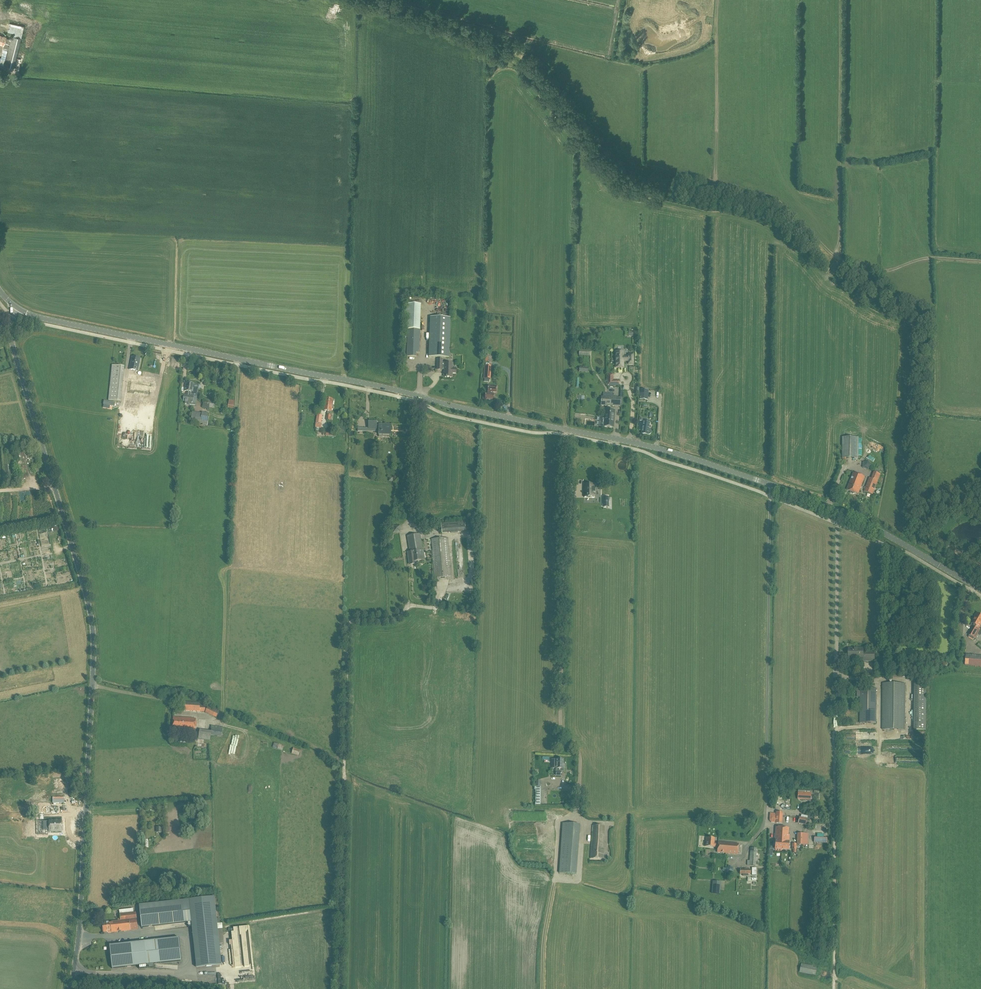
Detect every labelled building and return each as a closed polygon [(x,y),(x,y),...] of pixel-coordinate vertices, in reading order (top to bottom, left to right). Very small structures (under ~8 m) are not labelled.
[(24,27),(21,26),(10,23),(9,25),(8,32),(14,33),(13,37),(12,37),(11,40),(7,39),(7,38),(0,35),(0,45),(4,47),(3,48),(4,48),(4,50),(3,49),(0,62),(0,64),(4,65),(7,50),(8,50),(7,49),(9,50),(4,66),(13,69),(21,39),(24,27)] [(405,330),(408,330),(407,357),(416,357),(416,353),(419,353),(421,305),(406,305),(405,330)] [(429,357),(449,358),(450,318),(430,317),(429,357)] [(629,364),(633,364),(633,355),(629,355),(629,356),(624,356),(623,352),(616,352),(616,368),(624,368),(624,361),(629,361),(629,364)] [(114,353),(111,367),(121,369),(124,355),(114,353)] [(140,358),(132,357),(129,369),(138,371),(140,358)] [(452,377),(452,373),(456,373),(456,369),(452,369),(453,364),(445,363),(445,364),(442,364),(442,360),(438,360),(437,368),(444,368),(444,377),(452,377)] [(132,376),(125,411),(137,413),(138,408),(150,411),(157,376),(145,373),(144,378),(132,376)] [(613,375),(608,375),(608,386),(619,386),(619,381),(613,381),(613,375)] [(193,392),(194,384),(186,383),(185,391),(187,391),(187,393),(189,393),(189,392),(193,392)] [(193,392),(189,392),(189,393),(187,393),(187,391),(185,391),(184,395),(183,401),(186,401),(185,404),(192,405),(193,403),(194,403),(197,402),(198,390),(202,390),(203,385),(194,384),(193,392)] [(496,392),(497,386),(488,385),(488,393),(486,393),(486,394),(485,397),(483,396),(482,400),(485,400),(485,401),(494,401),(494,394),(493,394),(493,392),(496,392)] [(648,390),(641,390),(640,402),(647,403),(648,390)] [(614,394),(603,393),(603,395),(601,395),(601,406),(620,407),(620,398),(614,398),(614,394)] [(204,399),(203,408),(207,408),(207,410),(209,411),(210,408),(214,408),(215,401),(210,400),(204,399)] [(325,400),(323,411),(331,413),(332,406),(333,406),(334,401),(333,401),(325,400)] [(601,420),(602,420),(601,427),(604,427),(613,427),(615,411),(605,410),(604,418),(601,417),(601,420)] [(208,422),(209,416),(201,415),(202,414),(193,413),(192,420),(208,422)] [(647,419),(643,419),(642,422),(640,421),(639,430),(642,430),(642,434),(648,435),(649,435),(650,434),(651,433),(651,432),(651,430),(650,429),(649,429),(649,423),(649,421),(646,421),(647,419)] [(377,424),(369,424),(369,428),(363,428),(362,432),(379,432),(379,436),(391,437),(391,436),(391,426),(380,426),(380,428),(377,427),(377,424)] [(858,458),(858,438),(842,438),(842,458),(858,458)] [(865,491),(873,494),(880,475),(873,472),(870,478),(865,491)] [(855,493),(858,495),(865,477),(854,473),(847,490),(851,492),(851,493),(851,494),(854,495),(854,494),(855,493)] [(594,488),(594,485),(584,484),(584,489),(584,491),(585,491),(585,497),(594,497),(594,493),(594,488)] [(465,522),(441,524),(442,534),(466,532),(465,522)] [(38,530),(40,537),(46,535),(44,528),(38,530)] [(407,536),(410,552),(408,552),(409,556),(408,556),(410,565),(415,564),(415,562),(424,560),(420,534),(407,536)] [(448,538),(431,540),(435,578),(451,577),(448,538)] [(42,546),(41,546),(40,547),(50,548),(50,545),(46,544),(47,539),(43,539),(42,546)] [(42,562),(46,585),(71,581),(70,573),(67,574),(66,566),(48,569),(47,561),(42,562)] [(977,614),(971,625),(973,627),(969,635),(975,639),(980,630),(979,630),(980,628),(980,629),(980,628),(980,615),(977,614)] [(864,654),(864,649),(858,649),(858,650),(848,650),(849,659),(854,659),(854,660),(862,660),(862,661),(875,661),(875,653),(869,653),(869,654),(864,654)] [(966,654),(965,666),(980,667),(980,656),(966,654)] [(905,684),(882,683),(882,730),(905,730),(905,684)] [(927,684),(914,684),(913,730),(926,730),(927,684)] [(860,723),(876,723),(876,688),(860,688),(860,689),(857,689),(857,694),(860,694),(860,723)] [(180,711),(205,713),(206,706),(200,705),(200,703),(181,702),(180,711)] [(216,719),(220,710),(209,705),(205,713),(216,719)] [(173,718),(172,730),(196,732),(197,719),(173,718)] [(213,727),(211,736),(221,737),(222,728),(213,727)] [(210,741),(212,731),(200,729),(198,739),(210,741)] [(293,748),(292,754),(299,756),(300,750),(293,748)] [(552,760),(552,768),(556,768),(556,769),(556,774),(556,776),(563,776),(563,769),(564,769),(564,764),(563,764),(563,760),(556,759),(556,760),(552,760)] [(771,822),(771,823),(775,823),(782,824),(783,813),(776,812),(776,814),(770,813),(769,821),(770,821),(770,822),(771,822)] [(57,821),(54,821),(49,821),(49,822),(43,822),(44,830),(50,830),(50,831),(62,831),(62,820),(57,821)] [(580,825),(563,824),(559,872),(576,874),(580,825)] [(604,826),(593,826),(590,858),(603,859),(604,826)] [(789,842),(788,842),(789,828),(776,828),(775,841),(775,849),(769,849),(769,856),(772,857),(772,854),(774,852),(781,853),(781,850),(789,850),(789,842)] [(808,834),(797,834),(797,845),(808,845),(808,834)] [(739,844),(718,842),(718,843),(714,843),(715,839),(706,838),(705,847),(717,848),(717,853),(737,854),(739,844)] [(757,851),(751,851),(750,861),(747,861),(747,866),(756,866),(757,851)] [(726,872),(725,873),(729,875),(733,874),(734,869),(730,867),(726,868),(726,869),(726,872)] [(721,882),(712,881),(711,894),(720,894),(721,882)] [(215,898),(139,906),(142,928),(187,923),(187,929),(193,929),(197,968),(222,965),(215,898)] [(107,933),(138,929),(136,913),(120,914),(121,919),(118,919),(118,921),(102,923),(103,932),(107,932),(107,933)] [(109,946),(112,969),(139,966),(139,969),(149,968),(154,968),(154,964),(182,961),(179,938),(109,946)] [(813,966),(801,964),(799,973),(815,976),(817,968),(813,968),(813,966)]
